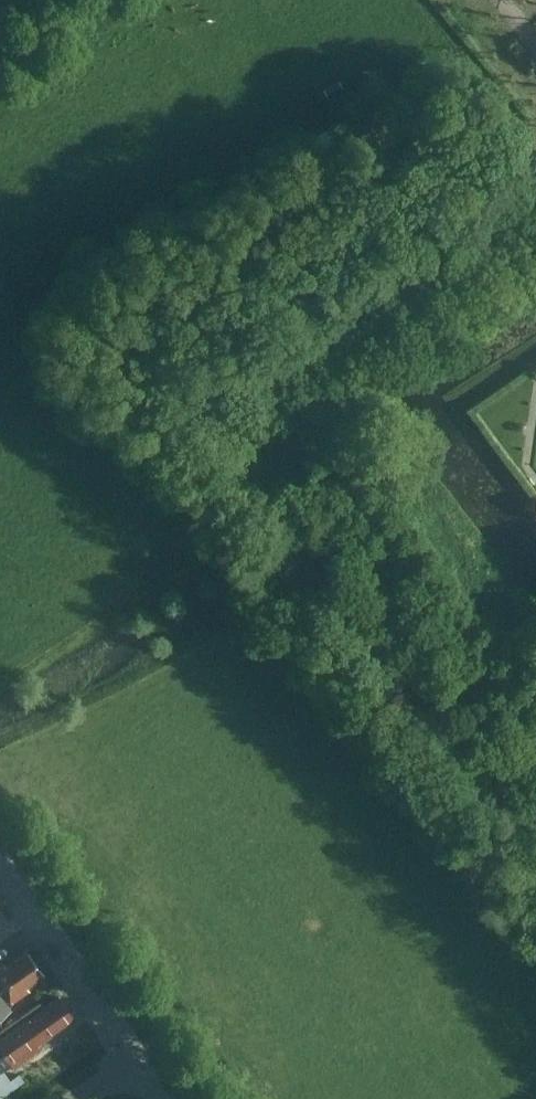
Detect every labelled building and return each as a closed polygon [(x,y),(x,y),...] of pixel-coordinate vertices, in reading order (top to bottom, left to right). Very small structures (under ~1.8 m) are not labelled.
[(535,520),(535,495),(524,504),(535,520)] [(11,1009),(8,1005),(29,989),(26,985),(39,976),(43,973),(27,951),(6,966),(4,963),(0,966),(0,1017),(11,1009)] [(59,995),(43,1006),(40,1001),(0,1030),(0,1045),(12,1062),(15,1067),(41,1049),(37,1043),(74,1017),(59,995)]
